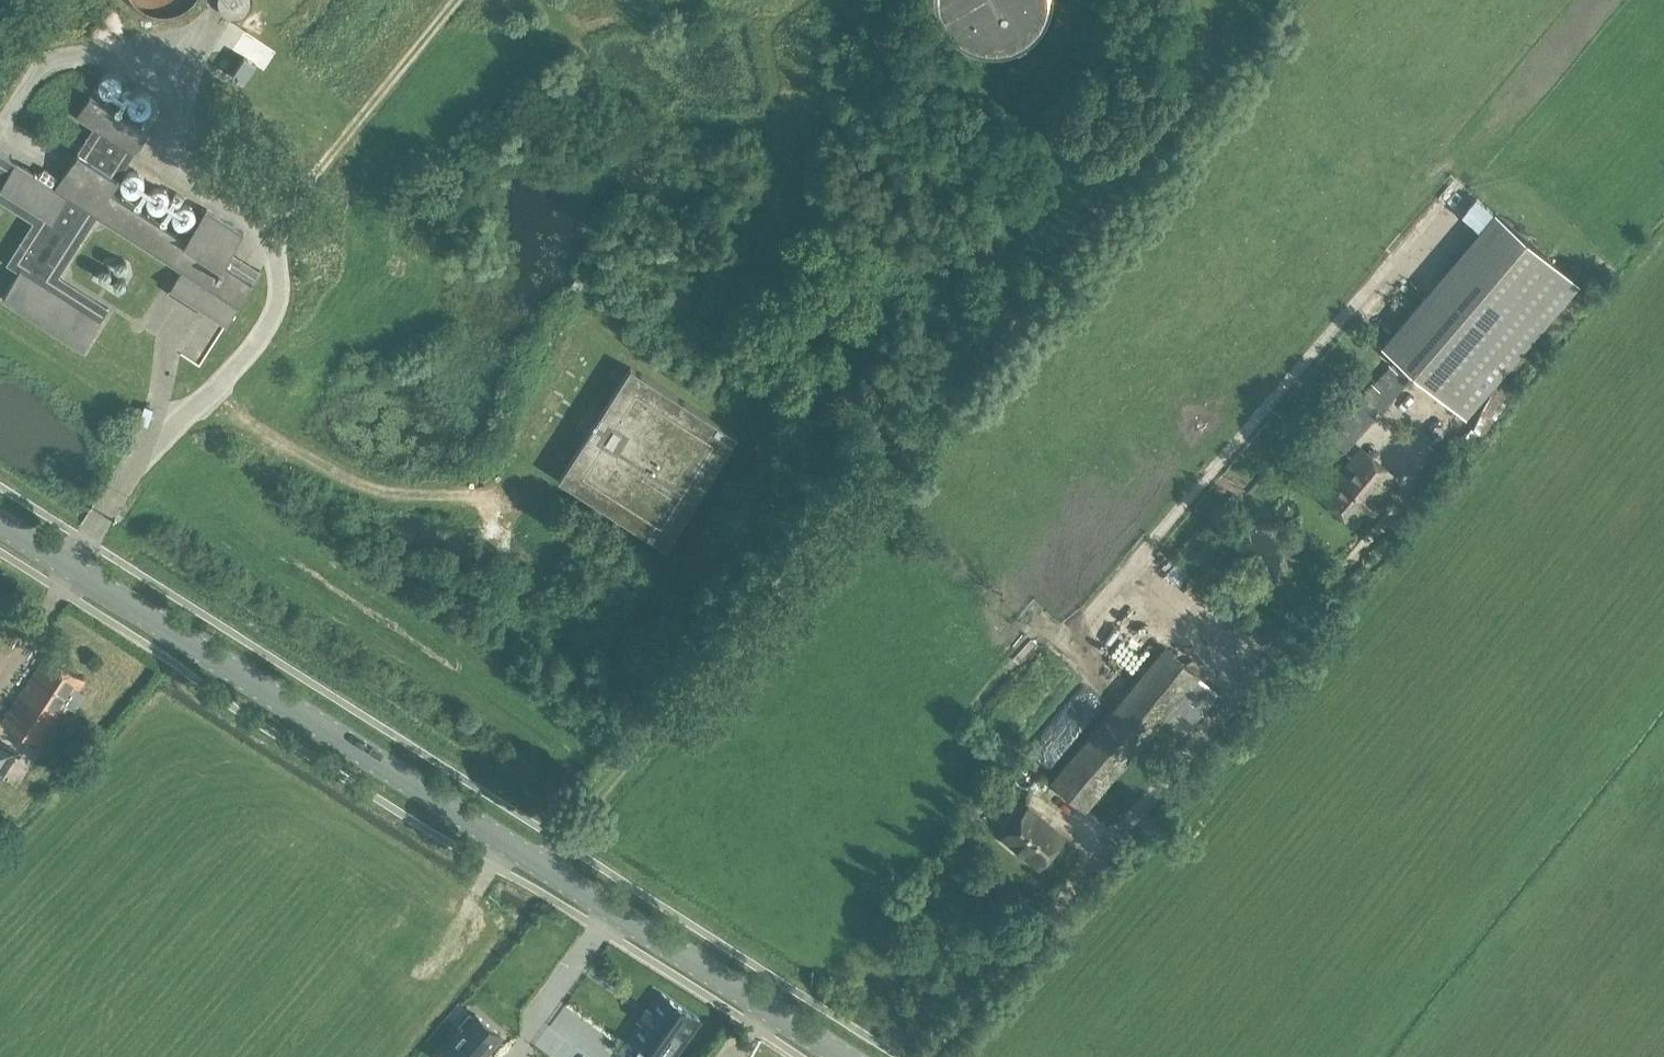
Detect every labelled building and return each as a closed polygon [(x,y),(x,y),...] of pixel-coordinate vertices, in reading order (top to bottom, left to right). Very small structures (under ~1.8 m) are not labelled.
[(132,4),(140,11),(151,16),(162,18),(174,16),(184,11),(193,2),(194,0),(129,0),(132,4)] [(239,16),(246,13),(250,7),(251,0),(219,0),(219,5),(223,12),(231,16),(239,16)] [(1000,55),(1008,54),(1016,51),(1024,48),(1031,43),(1038,37),(1043,31),(1047,24),(1050,16),(1053,9),(1054,0),(935,0),(935,4),(937,13),(940,20),(943,28),(948,34),(953,39),(964,48),(977,53),(984,55),(992,56),(1000,55)] [(245,56),(232,75),(244,83),(256,64),(245,56)] [(29,219),(34,222),(8,263),(19,271),(3,296),(10,300),(28,312),(46,324),(85,348),(93,334),(110,308),(88,294),(70,283),(59,276),(67,264),(89,230),(97,217),(110,225),(117,230),(134,240),(136,242),(169,263),(181,270),(182,271),(173,285),(168,292),(180,300),(197,311),(200,307),(209,312),(222,320),(227,324),(228,324),(228,323),(229,322),(254,283),(253,282),(260,272),(260,271),(232,253),(245,232),(207,208),(187,239),(186,239),(166,226),(143,212),(130,203),(119,196),(112,192),(120,179),(120,178),(131,161),(149,132),(135,123),(126,117),(125,117),(124,116),(123,115),(122,115),(121,114),(120,114),(120,113),(119,113),(118,113),(91,95),(76,117),(93,128),(76,155),(55,188),(0,153),(0,200),(29,219)] [(1381,345),(1381,346),(1414,374),(1465,417),(1467,418),(1468,417),(1469,416),(1479,404),(1513,364),(1521,355),(1545,326),(1550,320),(1564,303),(1580,285),(1581,284),(1519,231),(1498,214),(1497,213),(1496,212),(1495,211),(1494,212),(1447,268),(1440,277),(1388,337),(1381,345)] [(1338,424),(1328,436),(1343,449),(1344,450),(1346,451),(1347,450),(1359,436),(1409,380),(1408,379),(1391,364),(1375,382),(1374,383),(1374,384),(1372,386),(1369,389),(1364,395),(1351,410),(1349,412),(1347,414),(1342,419),(1338,424)] [(630,367),(559,479),(668,547),(738,435),(630,367)] [(1353,456),(1320,496),(1328,503),(1352,524),(1354,525),(1356,527),(1356,526),(1357,525),(1364,517),(1369,522),(1379,509),(1385,502),(1388,499),(1384,496),(1400,477),(1362,446),(1353,456)] [(1051,780),(1087,811),(1088,810),(1104,791),(1120,773),(1146,741),(1165,720),(1166,718),(1182,731),(1185,734),(1186,734),(1190,729),(1203,713),(1220,693),(1200,677),(1201,676),(1183,660),(1166,645),(1165,645),(1158,653),(1124,693),(1116,702),(1051,780)] [(43,659),(3,720),(33,740),(30,744),(36,748),(39,744),(43,746),(47,740),(63,716),(70,705),(71,706),(74,708),(75,708),(85,693),(83,691),(81,690),(87,680),(52,657),(49,655),(47,653),(43,659)] [(1052,773),(1071,757),(1050,734),(1031,750),(1052,773)] [(18,752),(0,739),(0,777),(18,752)] [(1028,805),(1002,837),(1015,848),(1031,861),(1040,868),(1045,862),(1065,837),(1066,835),(1029,804),(1028,805)] [(638,1023),(640,1024),(649,1031),(639,1045),(655,1056),(654,1056),(673,1056),(702,1017),(661,988),(646,1009),(647,1011),(638,1023)] [(442,1055),(444,1056),(483,1056),(502,1035),(477,1014),(474,1017),(470,1014),(458,1028),(462,1031),(442,1055)]
